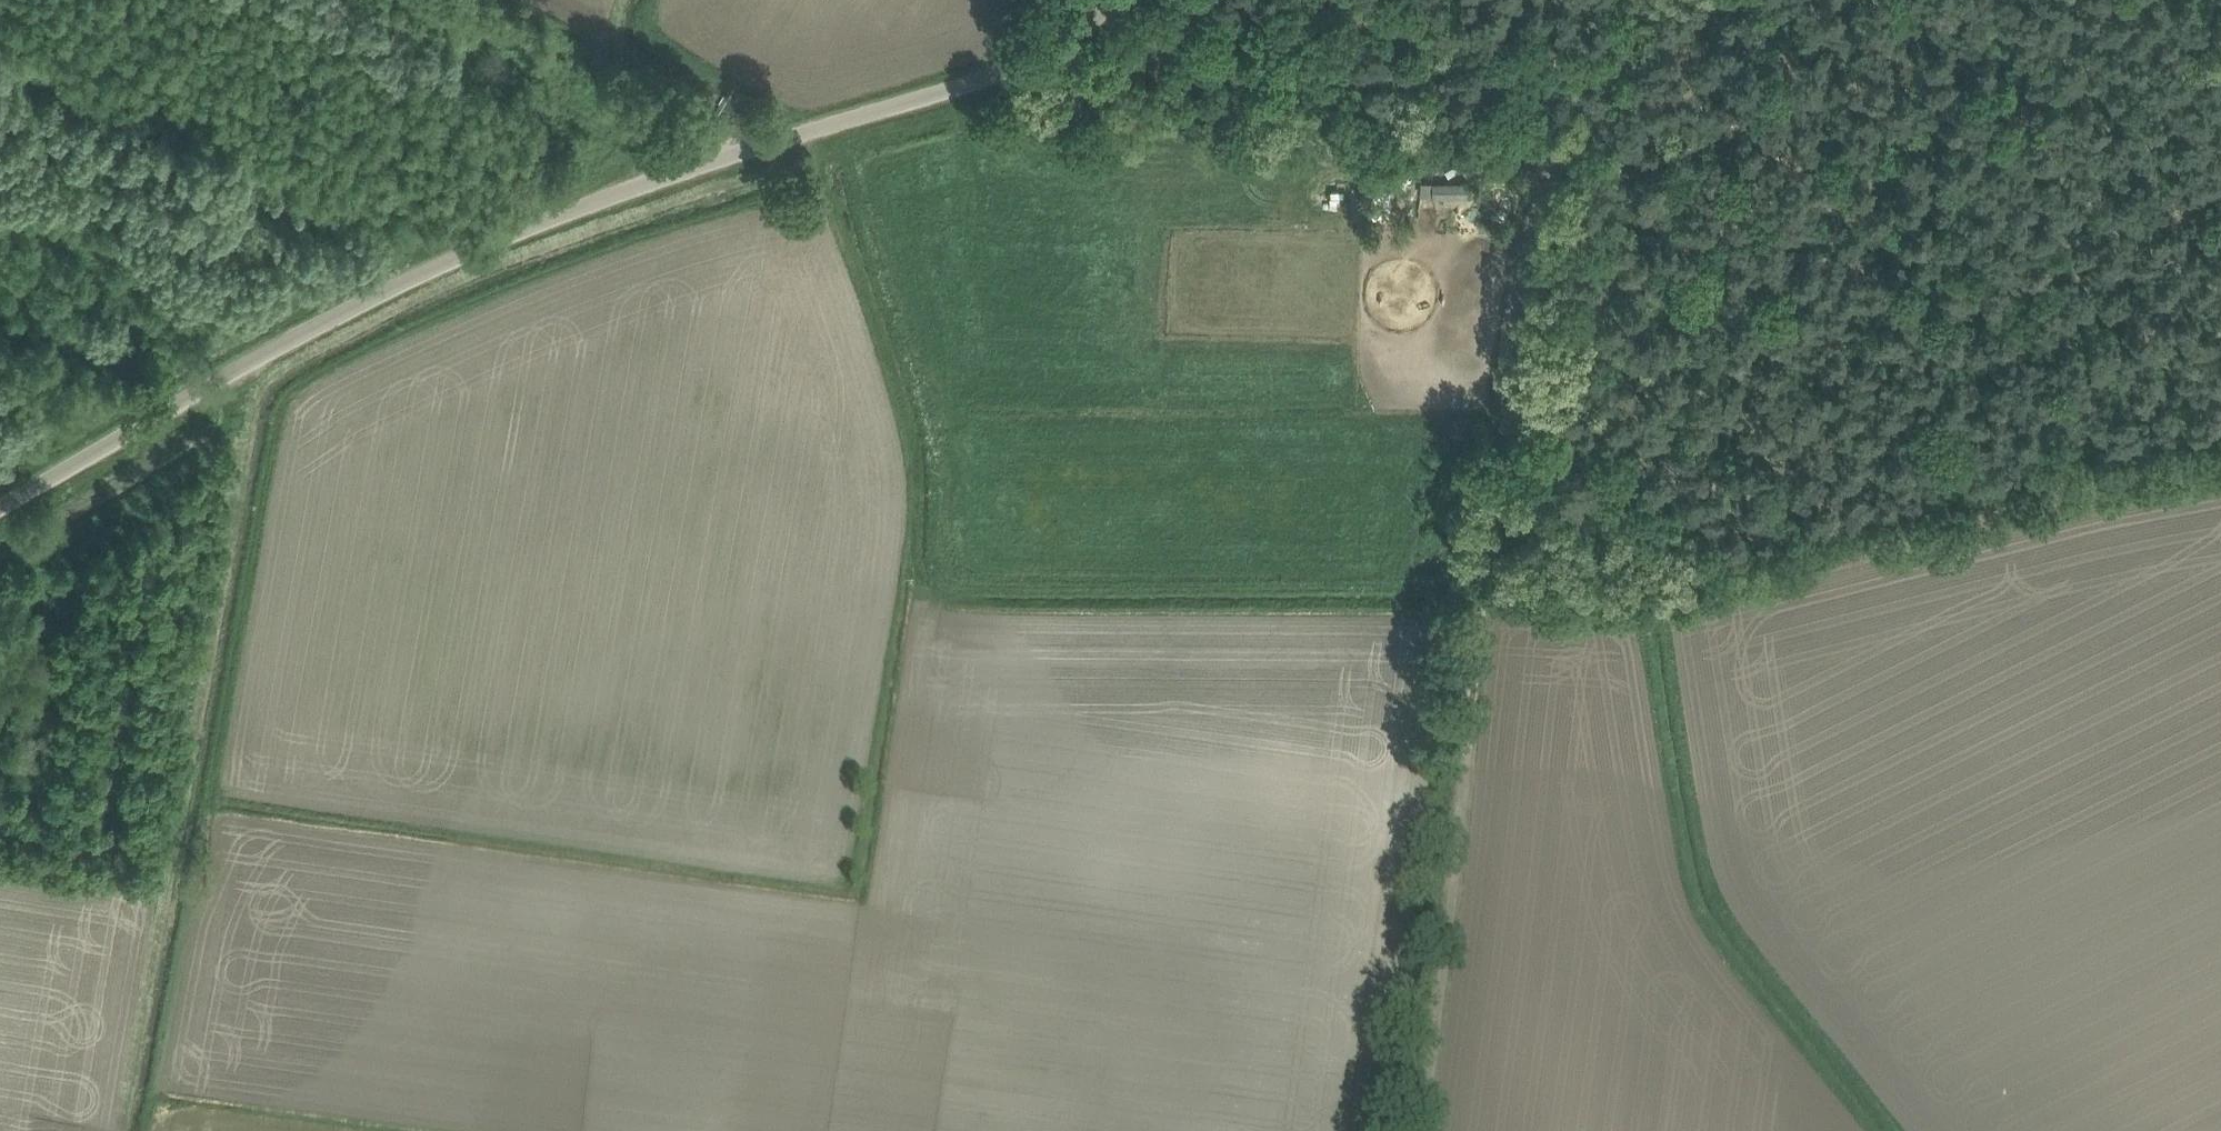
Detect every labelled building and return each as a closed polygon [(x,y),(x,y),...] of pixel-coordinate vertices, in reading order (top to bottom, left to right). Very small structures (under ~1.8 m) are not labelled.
[(1468,182),(1433,182),(1433,197),(1468,197),(1468,182)]
